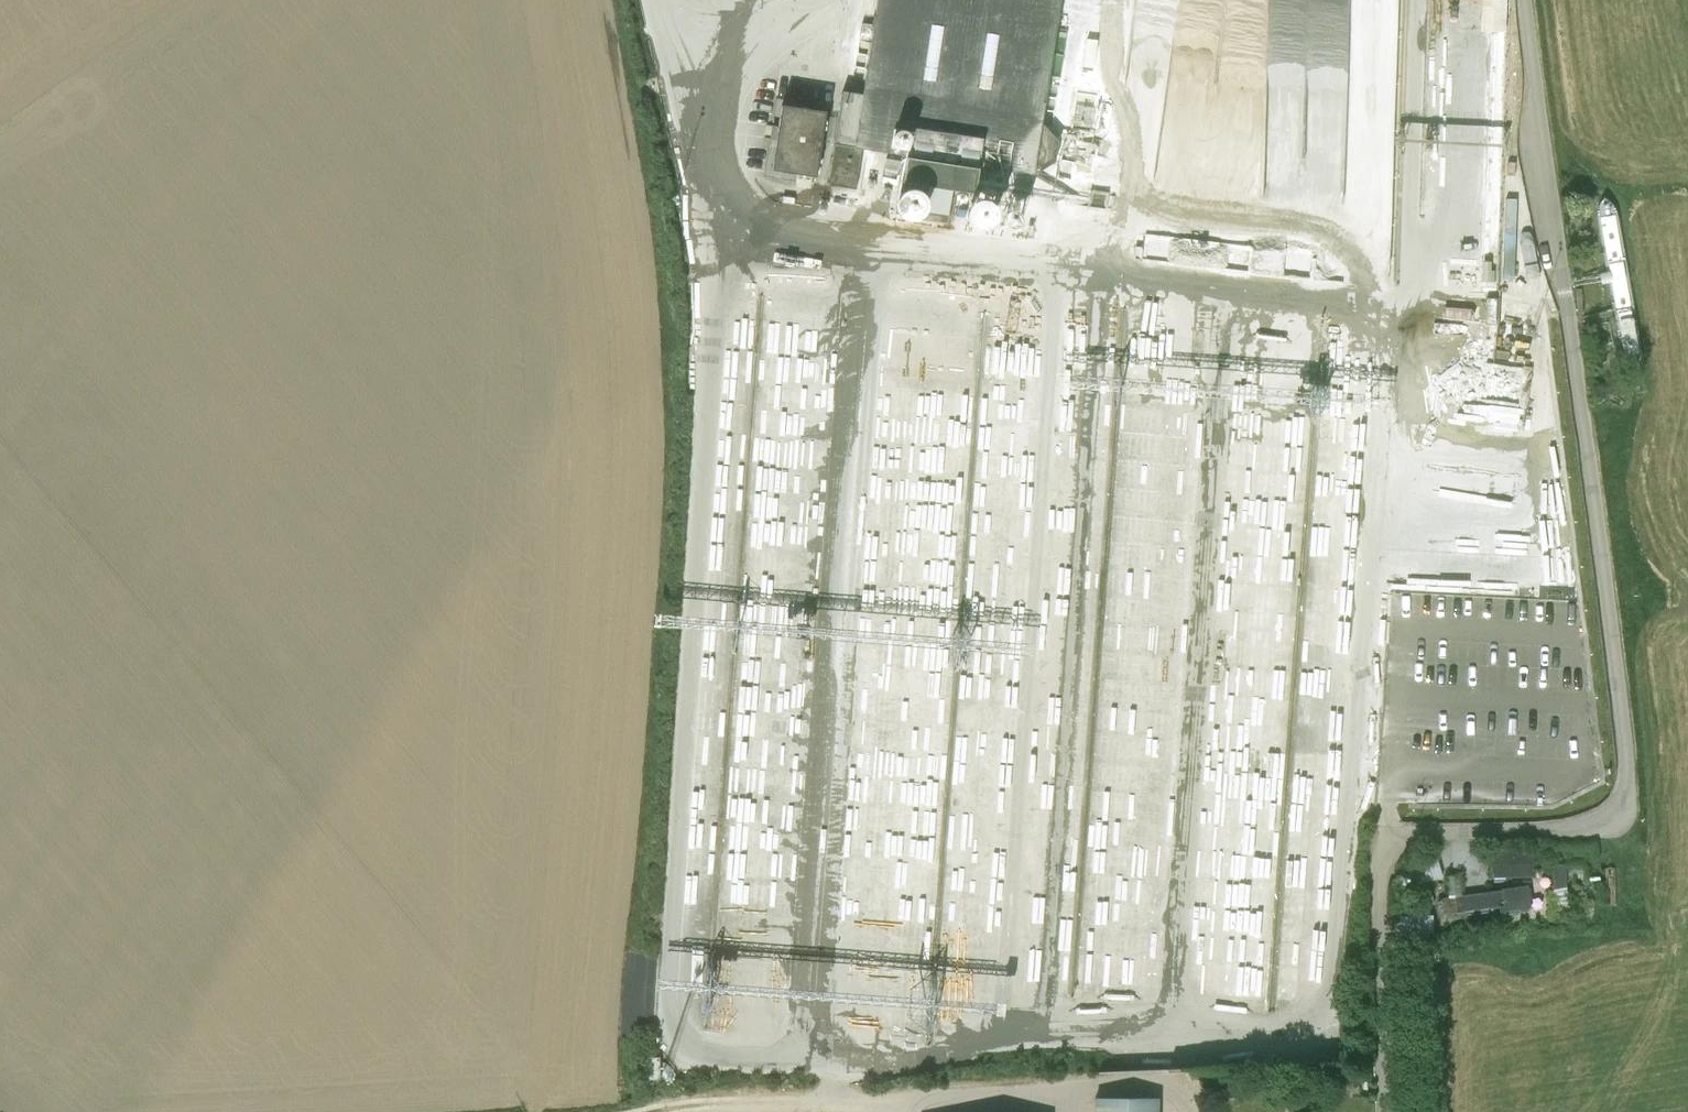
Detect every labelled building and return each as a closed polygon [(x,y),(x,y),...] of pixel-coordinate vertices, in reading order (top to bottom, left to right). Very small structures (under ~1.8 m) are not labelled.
[(863,94),(843,91),(829,184),(856,188),(862,149),(906,156),(902,182),(897,216),(948,223),(953,190),(974,193),(978,166),(1032,175),(1056,162),(1059,141),(1041,121),(1060,0),(877,0),(863,94)] [(1498,88),(1498,54),(1475,54),(1475,88),(1498,88)] [(772,170),(816,177),(826,112),(782,105),(772,170)] [(1607,287),(1630,283),(1614,196),(1592,200),(1607,287)] [(1529,364),(1530,335),(1508,335),(1508,364),(1529,364)] [(1530,849),(1488,848),(1487,874),(1529,875),(1530,849)] [(1416,859),(1424,880),(1442,874),(1434,852),(1416,859)] [(1439,917),(1530,907),(1528,887),(1437,898),(1439,917)] [(1433,935),(1432,915),(1400,916),(1401,936),(1433,935)] [(1158,1098),(1094,1098),(1094,1111),(1158,1111),(1158,1098)]
